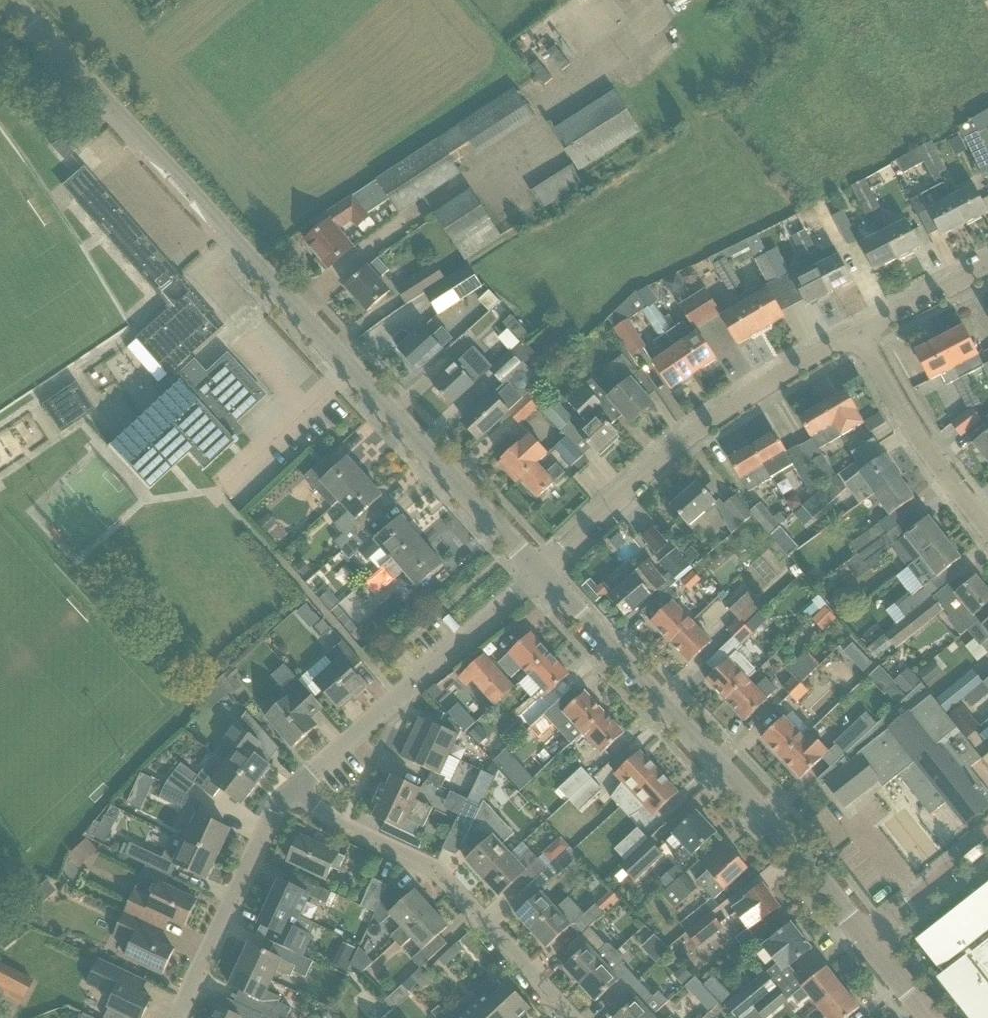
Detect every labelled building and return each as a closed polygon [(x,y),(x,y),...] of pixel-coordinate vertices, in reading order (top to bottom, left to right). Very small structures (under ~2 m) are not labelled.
[(564,50),(557,55),(568,71),(576,66),(564,50)] [(548,63),(538,69),(550,89),(560,83),(548,63)] [(464,157),(460,150),(468,144),(477,157),(535,118),(515,88),(313,223),(319,230),(307,241),(329,268),(345,255),(353,248),(338,230),(352,222),(358,228),(371,218),(368,214),(389,200),(399,214),(461,173),(455,163),(464,157)] [(641,132),(614,91),(553,131),(574,163),(580,171),(641,132)] [(972,119),(978,132),(987,126),(987,123),(983,113),(972,119)] [(958,126),(985,180),(987,178),(987,151),(978,132),(972,119),(958,126)] [(959,135),(949,141),(956,154),(966,149),(959,135)] [(57,138),(50,145),(63,160),(72,152),(67,147),(59,137),(57,138)] [(932,159),(938,155),(932,144),(920,150),(927,164),(933,161),(932,159)] [(933,177),(946,170),(938,155),(932,159),(933,161),(927,164),(933,177)] [(543,209),(585,182),(578,172),(573,164),(531,191),(543,209)] [(77,172),(62,185),(77,202),(138,272),(159,296),(163,292),(176,280),(179,278),(97,184),(88,174),(82,167),(82,168),(77,172)] [(865,197),(872,193),(865,180),(853,187),(861,202),(866,198),(865,197)] [(942,183),(911,200),(919,218),(929,236),(939,230),(942,236),(965,224),(952,198),(951,199),(942,183)] [(965,224),(987,212),(979,194),(975,186),(952,198),(965,224)] [(465,261),(501,237),(470,190),(434,214),(465,261)] [(866,198),(861,202),(867,214),(880,208),(872,193),(865,197),(866,198)] [(849,245),(834,217),(827,202),(816,208),(838,250),(849,245)] [(798,216),(799,217),(804,227),(821,219),(815,208),(798,216)] [(849,245),(859,240),(845,212),(834,217),(849,245)] [(907,221),(885,233),(898,259),(921,247),(912,229),(907,221)] [(802,252),(807,250),(814,246),(806,231),(800,234),(801,236),(795,239),(802,252)] [(720,263),(715,266),(723,278),(729,275),(730,277),(735,274),(727,259),(749,247),(769,285),(780,279),(767,255),(756,233),(716,255),(720,263)] [(874,271),(898,259),(885,233),(861,245),(865,253),(874,271)] [(811,258),(830,294),(853,282),(839,256),(836,258),(831,248),(811,258)] [(777,250),(767,255),(780,279),(781,281),(791,276),(777,250)] [(802,252),(804,257),(797,260),(804,274),(793,280),(807,306),(830,294),(811,258),(807,250),(802,252)] [(710,258),(715,266),(720,263),(716,255),(710,258)] [(367,312),(383,298),(390,292),(379,279),(389,270),(379,259),(369,268),(368,267),(346,287),(367,312)] [(436,264),(397,288),(407,303),(425,292),(446,280),(436,264)] [(446,280),(425,292),(439,315),(468,297),(483,288),(469,265),(450,277),(446,280)] [(684,273),(683,279),(686,283),(692,284),(697,281),(698,275),(694,270),(688,269),(684,273)] [(677,276),(667,282),(673,292),(683,286),(677,276)] [(768,290),(745,304),(762,332),(785,318),(768,290)] [(210,312),(191,291),(177,304),(137,339),(168,374),(222,326),(210,312)] [(695,302),(707,322),(720,314),(708,294),(695,302)] [(707,322),(695,302),(683,310),(695,330),(707,322)] [(722,317),(728,328),(739,345),(762,332),(745,304),(722,317)] [(658,323),(664,319),(655,306),(644,313),(652,324),(657,321),(658,323)] [(616,311),(609,318),(632,355),(645,348),(628,319),(623,322),(616,311)] [(560,316),(549,324),(559,338),(571,328),(560,316)] [(509,330),(520,343),(523,341),(529,335),(513,317),(504,325),(509,330)] [(652,324),(661,338),(653,343),(663,357),(654,364),(661,373),(672,390),(694,375),(667,334),(672,330),(664,319),(658,323),(657,321),(652,324)] [(667,334),(694,375),(716,360),(705,343),(698,333),(693,337),(683,322),(672,330),(667,334)] [(963,326),(940,338),(955,368),(960,379),(967,376),(984,367),(984,366),(978,356),(963,326)] [(419,370),(433,356),(441,350),(441,349),(451,339),(442,329),(432,339),(422,329),(412,338),(408,334),(402,332),(395,339),(396,346),(419,370)] [(948,386),(955,382),(960,379),(955,368),(940,338),(916,351),(931,380),(942,374),(948,386)] [(520,343),(511,352),(489,370),(500,381),(520,363),(522,365),(525,363),(532,356),(520,343)] [(146,410),(109,444),(150,490),(188,456),(202,472),(237,441),(233,438),(241,430),(234,424),(263,394),(225,354),(206,373),(193,360),(174,377),(177,381),(146,410)] [(623,414),(631,423),(653,404),(632,380),(639,373),(624,356),(606,370),(619,386),(605,396),(592,378),(584,385),(617,420),(623,414)] [(447,375),(434,386),(452,406),(466,392),(475,384),(466,375),(459,367),(462,365),(459,361),(446,373),(447,375)] [(507,412),(541,381),(525,363),(522,365),(520,363),(500,381),(506,388),(495,398),(492,396),(465,420),(482,438),(508,413),(507,412)] [(968,394),(975,391),(967,376),(960,379),(955,382),(961,395),(967,392),(968,394)] [(46,403),(42,406),(43,409),(48,417),(50,419),(51,421),(59,433),(94,410),(86,398),(77,383),(46,403)] [(618,434),(610,426),(617,420),(584,385),(584,386),(583,385),(567,400),(591,426),(580,435),(597,454),(618,434)] [(962,436),(983,420),(973,408),(981,404),(975,391),(968,394),(967,392),(961,395),(969,410),(952,424),(962,436)] [(841,437),(854,429),(864,423),(845,392),(823,405),(841,437)] [(529,395),(510,413),(521,426),(541,408),(529,395)] [(556,400),(543,412),(561,432),(574,420),(556,400)] [(821,449),(831,443),(841,437),(823,405),(800,418),(812,438),(813,437),(821,449)] [(974,444),(987,462),(987,432),(974,444)] [(809,462),(799,445),(787,453),(775,433),(753,446),(772,478),(783,471),(794,465),(812,496),(823,486),(809,462)] [(856,460),(877,445),(869,433),(848,448),(856,460)] [(538,464),(539,465),(549,456),(530,435),(513,450),(499,464),(517,483),(521,479),(521,480),(538,464)] [(585,455),(568,437),(555,448),(572,467),(585,455)] [(750,491),(760,485),(772,478),(753,446),(730,460),(741,478),(742,478),(750,491)] [(331,508),(339,501),(365,478),(348,459),(349,458),(347,458),(338,466),(329,456),(314,470),(304,479),(314,490),(315,489),(331,508)] [(811,463),(825,486),(835,476),(823,456),(811,463)] [(860,504),(875,494),(875,493),(899,476),(885,456),(868,467),(861,472),(861,473),(854,477),(859,485),(851,490),(860,504)] [(538,464),(521,480),(538,498),(565,473),(557,465),(547,474),(539,465),(538,464)] [(915,499),(899,476),(875,493),(875,494),(890,515),(898,510),(915,499)] [(812,517),(846,489),(836,477),(802,506),(812,517)] [(334,542),(342,551),(382,514),(373,504),(383,496),(382,495),(381,496),(365,478),(339,501),(349,512),(335,524),(344,533),(334,542)] [(672,506),(685,521),(689,526),(715,503),(709,496),(716,490),(706,478),(699,483),(698,483),(672,506)] [(752,515),(750,512),(735,496),(723,506),(740,525),(752,515)] [(761,503),(750,512),(752,515),(769,533),(785,520),(779,512),(773,518),(761,503)] [(258,523),(267,533),(279,522),(270,512),(258,523)] [(367,560),(380,548),(391,559),(418,536),(417,536),(402,518),(401,517),(392,525),(382,514),(342,551),(349,559),(358,551),(367,560)] [(906,535),(922,556),(945,538),(929,517),(906,535)] [(625,523),(620,528),(627,536),(632,531),(625,523)] [(851,545),(858,554),(884,534),(887,532),(880,523),(851,545)] [(780,526),(770,535),(788,555),(798,546),(780,526)] [(655,553),(667,543),(654,527),(642,537),(655,553)] [(884,534),(858,554),(867,566),(893,546),(892,545),(884,534)] [(418,536),(417,536),(418,536),(391,559),(383,567),(394,580),(404,571),(418,587),(444,565),(443,564),(442,565),(419,538),(420,538),(418,536)] [(938,576),(945,571),(961,558),(945,538),(922,556),(938,576)] [(692,546),(684,553),(692,562),(700,555),(692,546)] [(691,566),(677,549),(659,564),(674,581),(691,566)] [(627,616),(667,583),(648,561),(631,575),(634,578),(611,598),(627,616)] [(304,562),(296,569),(302,576),(310,569),(304,562)] [(690,590),(700,580),(692,572),(681,582),(690,590)] [(811,578),(792,595),(805,609),(823,591),(811,578)] [(976,614),(979,612),(987,604),(987,593),(987,592),(987,591),(977,578),(961,590),(942,607),(943,610),(948,616),(949,620),(961,636),(968,630),(967,630),(980,619),(976,614)] [(591,579),(582,587),(596,603),(605,595),(591,579)] [(745,626),(761,612),(759,610),(762,608),(741,588),(724,604),(738,619),(727,630),(734,637),(745,626)] [(651,622),(671,642),(692,622),(673,602),(677,598),(669,589),(657,599),(642,612),(651,622)] [(331,611),(341,603),(331,590),(321,598),(331,611)] [(838,618),(850,609),(841,595),(828,604),(838,618)] [(905,617),(919,607),(911,596),(897,607),(905,617)] [(373,617),(383,629),(408,609),(398,597),(373,617)] [(934,598),(886,636),(896,648),(943,610),(934,598)] [(307,603),(298,611),(312,626),(321,618),(307,603)] [(815,603),(804,612),(809,618),(820,609),(815,603)] [(826,607),(817,616),(829,627),(837,619),(826,607)] [(804,621),(795,611),(785,620),(794,630),(804,621)] [(753,634),(768,619),(761,612),(745,626),(734,637),(741,644),(753,634)] [(984,625),(980,619),(967,630),(968,630),(980,646),(981,644),(987,653),(987,622),(984,625)] [(322,635),(330,628),(323,620),(315,627),(322,635)] [(711,642),(692,622),(671,642),(690,663),(705,649),(711,642)] [(499,664),(512,678),(522,669),(527,675),(550,654),(531,634),(499,664)] [(315,682),(325,692),(338,708),(363,685),(352,672),(362,662),(343,641),(326,656),(334,666),(315,682)] [(853,644),(844,652),(852,660),(861,652),(853,644)] [(726,700),(748,680),(747,679),(756,671),(737,651),(728,660),(721,666),(707,680),(726,700)] [(555,689),(569,675),(550,654),(527,675),(547,696),(555,689)] [(790,696),(801,684),(818,666),(805,654),(788,670),(794,676),(782,688),(790,696)] [(472,681),(483,693),(494,705),(497,702),(505,694),(513,687),(497,670),(483,655),(459,678),(467,686),(472,681)] [(934,660),(918,673),(927,684),(942,671),(934,660)] [(860,684),(872,678),(866,666),(854,672),(860,684)] [(982,683),(982,682),(972,670),(936,700),(947,712),(964,697),(982,683)] [(746,721),(760,707),(767,700),(777,690),(766,679),(756,689),(748,680),(726,700),(746,721)] [(211,688),(209,689),(211,691),(220,700),(229,692),(219,681),(211,688)] [(965,825),(987,807),(987,804),(987,803),(987,790),(970,768),(982,759),(920,682),(907,695),(909,698),(877,726),(876,724),(840,758),(841,758),(821,776),(846,807),(878,782),(883,788),(902,773),(933,813),(947,802),(965,825)] [(434,684),(427,691),(429,694),(434,700),(442,692),(437,687),(434,684)] [(801,684),(790,696),(797,703),(809,692),(801,684)] [(895,684),(886,693),(897,705),(906,696),(895,684)] [(267,718),(280,732),(293,747),(317,726),(310,719),(322,708),(303,687),(291,698),(291,696),(267,718)] [(573,744),(583,734),(582,733),(604,713),(586,693),(580,698),(571,688),(544,713),(573,744)] [(961,706),(949,716),(967,737),(979,727),(961,706)] [(522,721),(513,729),(519,736),(540,717),(534,710),(522,721)] [(235,752),(226,764),(256,786),(271,766),(249,750),(257,741),(264,731),(246,711),(223,742),(235,752)] [(582,733),(583,734),(602,754),(609,748),(624,734),(604,713),(582,733)] [(834,744),(835,746),(832,749),(840,758),(876,724),(868,716),(867,714),(834,744)] [(529,746),(537,737),(549,726),(540,717),(519,736),(529,746)] [(781,758),(803,737),(784,717),(777,724),(763,738),(781,758)] [(411,738),(450,756),(461,731),(450,719),(445,729),(421,718),(411,738)] [(478,725),(469,733),(480,745),(489,736),(478,725)] [(801,779),(816,765),(829,752),(809,731),(803,737),(781,758),(801,779)] [(427,781),(442,788),(446,778),(441,776),(450,756),(411,738),(402,758),(432,772),(427,781)] [(506,749),(493,761),(520,790),(532,778),(506,749)] [(618,772),(624,778),(611,798),(620,808),(659,772),(640,752),(625,765),(618,772)] [(492,762),(486,774),(495,778),(499,770),(492,762)] [(242,805),(256,786),(226,764),(217,776),(203,766),(192,782),(195,784),(213,798),(221,789),(242,805)] [(558,789),(569,800),(592,780),(581,768),(558,789)] [(186,794),(187,795),(195,784),(192,782),(176,770),(166,784),(186,794)] [(491,786),(495,778),(486,774),(482,772),(478,780),(491,786)] [(659,772),(620,808),(629,818),(649,806),(656,813),(678,793),(659,772)] [(140,774),(134,788),(147,794),(153,780),(140,774)] [(420,790),(411,785),(393,777),(388,788),(383,786),(379,795),(428,818),(433,808),(415,800),(420,790)] [(601,790),(592,780),(569,800),(579,811),(601,790)] [(166,784),(159,798),(181,808),(188,795),(187,795),(186,794),(166,784)] [(428,818),(379,795),(375,804),(379,806),(374,817),(415,836),(419,826),(424,828),(428,818)] [(483,801),(471,795),(468,801),(481,807),(483,801)] [(466,800),(452,829),(467,836),(481,807),(468,801),(466,800)] [(483,878),(509,854),(501,846),(514,834),(498,816),(483,801),(481,807),(467,836),(463,844),(474,855),(467,862),(483,878)] [(230,830),(212,822),(187,808),(179,822),(191,828),(186,839),(185,840),(218,855),(230,830)] [(672,855),(681,865),(716,833),(707,824),(710,821),(702,812),(699,815),(697,813),(674,835),(683,844),(672,855)] [(99,826),(94,837),(105,842),(110,831),(99,826)] [(637,828),(614,850),(625,861),(647,839),(637,828)] [(459,852),(463,844),(467,836),(452,829),(451,831),(443,849),(456,856),(459,852)] [(185,840),(186,839),(174,834),(168,846),(163,858),(189,871),(207,879),(218,855),(185,840)] [(345,857),(300,836),(288,862),(326,879),(331,868),(339,871),(345,857)] [(560,838),(544,854),(553,864),(555,862),(561,857),(560,857),(570,848),(561,838),(560,838)] [(87,839),(71,853),(81,864),(97,850),(87,839)] [(663,856),(650,841),(643,848),(619,871),(633,885),(663,856)] [(150,867),(156,855),(131,843),(125,856),(150,867)] [(579,858),(570,848),(560,857),(561,857),(555,862),(553,864),(547,870),(528,886),(519,895),(528,905),(517,916),(532,932),(556,909),(542,893),(546,890),(545,889),(563,871),(579,858)] [(713,901),(733,882),(748,868),(731,849),(716,863),(695,881),(713,901)] [(520,878),(528,886),(547,870),(530,852),(518,864),(509,854),(483,878),(500,897),(520,878)] [(667,888),(661,894),(673,909),(696,889),(683,874),(667,888)] [(373,879),(361,906),(375,913),(388,886),(373,879)] [(45,880),(36,888),(45,899),(55,891),(45,880)] [(280,880),(269,902),(300,916),(309,896),(326,904),(332,893),(313,884),(308,894),(289,885),(280,880)] [(407,900),(390,881),(373,917),(381,925),(391,915),(402,926),(391,936),(396,942),(432,909),(416,892),(407,900)] [(197,901),(179,893),(161,884),(155,896),(150,894),(147,899),(135,894),(126,912),(155,926),(160,915),(185,927),(197,901)] [(763,885),(733,907),(739,916),(749,930),(761,921),(764,919),(780,908),(763,885)] [(920,944),(944,974),(941,976),(974,1017),(987,1017),(987,890),(920,944)] [(618,917),(625,900),(614,895),(607,912),(618,917)] [(547,948),(562,935),(576,922),(585,932),(589,928),(604,915),(595,905),(585,915),(569,897),(556,909),(532,932),(547,948)] [(269,902),(259,924),(262,925),(276,932),(272,941),(275,943),(275,944),(302,956),(312,935),(311,934),(316,924),(300,916),(269,902)] [(432,909),(396,942),(401,948),(412,938),(423,950),(412,960),(420,969),(421,968),(433,957),(447,944),(439,935),(448,927),(432,909)] [(149,938),(154,927),(125,913),(115,935),(133,944),(127,958),(163,975),(174,950),(149,938)] [(695,949),(722,928),(710,913),(683,934),(695,949)] [(0,920),(0,942),(11,933),(5,927),(9,924),(3,917),(0,920)] [(783,972),(796,961),(812,949),(792,924),(776,936),(764,946),(776,961),(774,962),(783,972)] [(581,985),(617,952),(610,944),(605,945),(589,928),(585,932),(569,947),(578,956),(565,968),(581,985)] [(449,951),(455,958),(464,949),(458,943),(449,951)] [(277,970),(290,976),(292,972),(306,978),(313,962),(302,956),(275,944),(270,954),(249,945),(239,966),(272,981),(277,970)] [(352,962),(351,964),(360,974),(373,962),(359,948),(358,950),(352,962)] [(449,951),(439,960),(445,966),(455,958),(449,951)] [(617,952),(581,985),(596,1002),(609,990),(617,999),(637,981),(623,966),(623,958),(617,952)] [(338,956),(332,968),(346,975),(351,964),(352,962),(338,956)] [(128,972),(99,959),(87,984),(115,996),(109,1008),(122,1014),(131,1017),(142,1017),(151,999),(141,994),(147,981),(128,972)] [(24,987),(28,977),(0,963),(0,995),(17,1002),(24,987)] [(272,981),(239,966),(230,986),(248,995),(251,996),(246,1007),(263,1015),(269,1017),(287,1017),(292,1009),(279,1003),(281,998),(267,992),(272,981)] [(681,984),(690,976),(683,967),(674,975),(681,984)] [(427,974),(421,968),(420,969),(412,976),(419,982),(427,974)] [(809,996),(818,1008),(843,988),(827,968),(811,980),(791,996),(798,1005),(809,996)] [(778,989),(766,974),(725,1006),(734,1017),(743,1017),(754,1009),(754,1008),(778,989)] [(419,982),(412,976),(402,985),(409,992),(419,982)] [(695,977),(685,987),(697,999),(707,990),(695,977)] [(481,987),(509,1017),(521,1017),(531,1008),(508,984),(499,992),(489,980),(481,987)] [(652,1017),(651,1016),(667,1001),(659,992),(653,998),(637,981),(617,999),(627,1009),(617,1017),(650,1017),(652,1017)] [(471,1009),(480,1017),(509,1017),(481,987),(473,994),(480,1001),(471,1009)] [(859,1008),(843,988),(818,1008),(826,1017),(847,1017),(859,1008)] [(787,1000),(778,989),(754,1008),(754,1009),(761,1017),(765,1017),(787,1000)] [(263,1015),(246,1007),(235,1002),(231,1013),(220,1008),(215,1017),(262,1017),(263,1015)] [(471,1009),(463,1017),(456,1010),(449,1016),(450,1017),(480,1017),(471,1009)]
